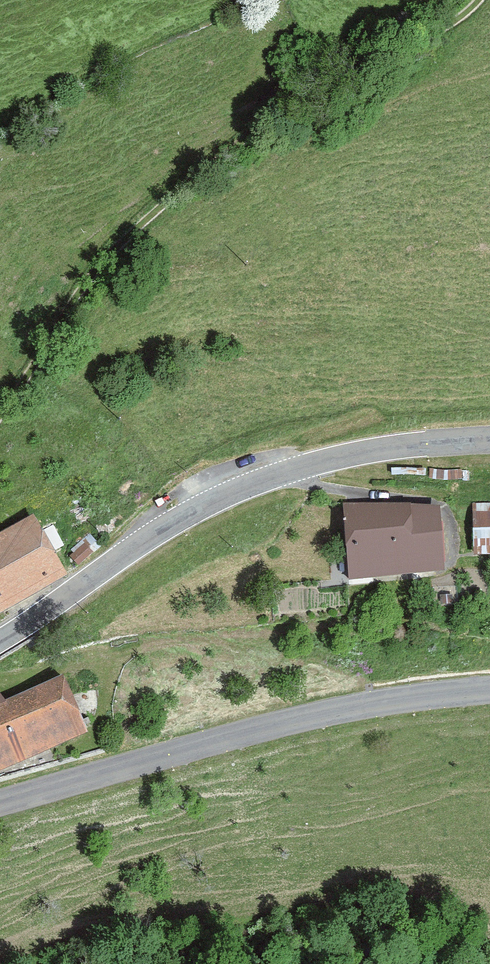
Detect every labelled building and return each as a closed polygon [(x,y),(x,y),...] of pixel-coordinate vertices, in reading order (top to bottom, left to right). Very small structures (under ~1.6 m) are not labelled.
[(489,553),(489,501),(465,501),(466,553),(489,553)] [(349,579),(444,569),(439,506),(344,503),(349,579)] [(68,574),(34,513),(0,532),(0,611),(68,574)] [(1,703),(0,701),(0,770),(87,731),(62,675),(1,703)]
